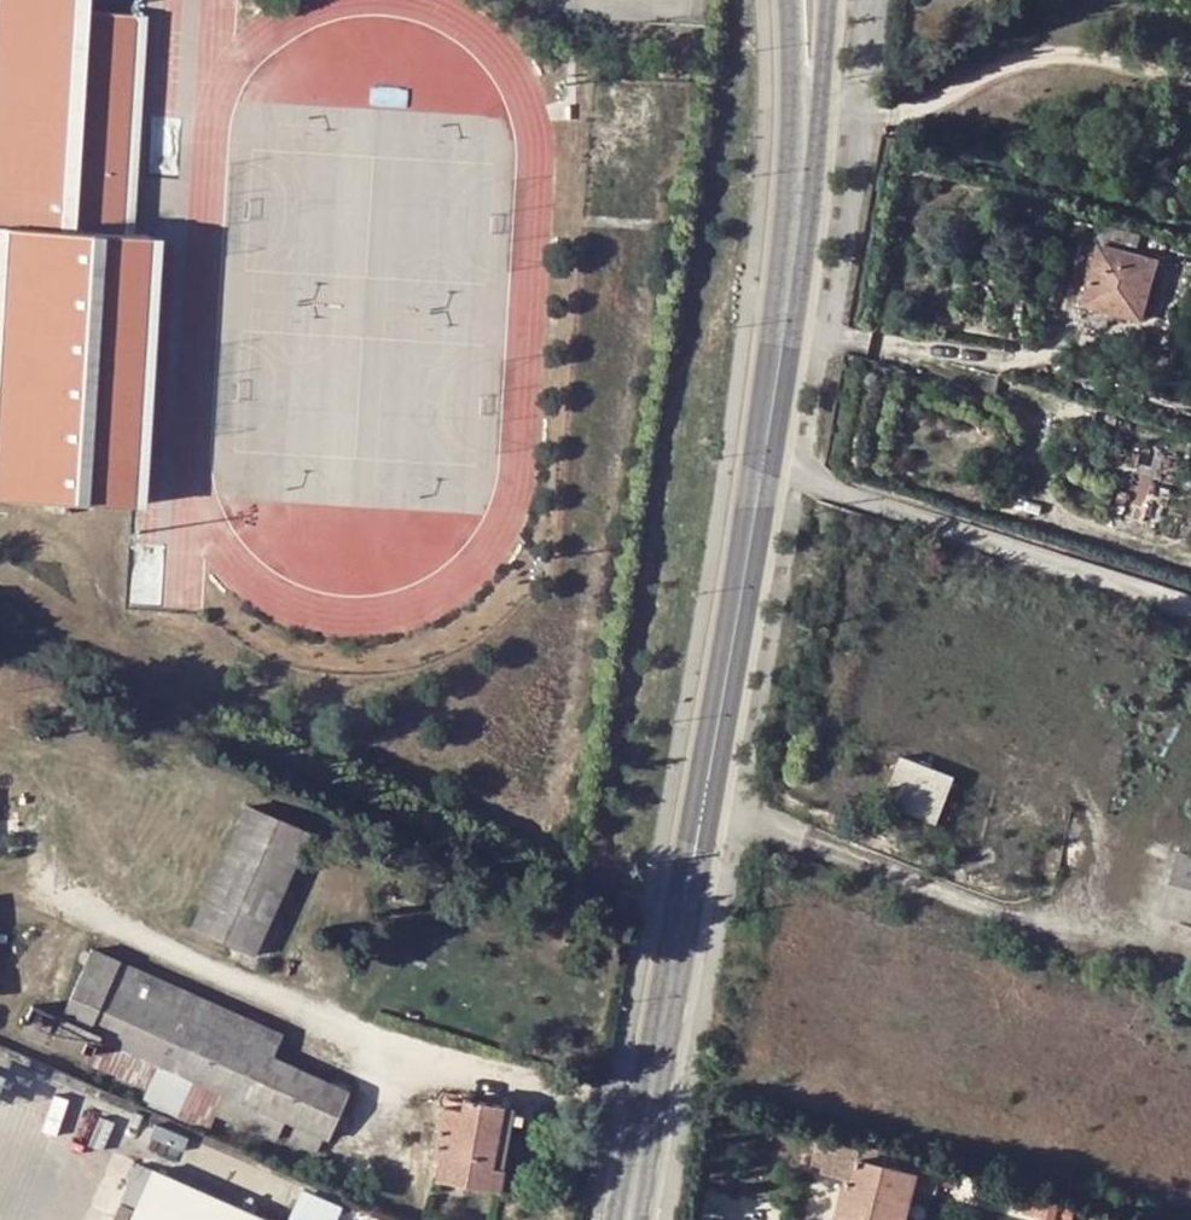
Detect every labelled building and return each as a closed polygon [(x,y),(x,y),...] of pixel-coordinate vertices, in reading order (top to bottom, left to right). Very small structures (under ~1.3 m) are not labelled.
[(146,507),(160,238),(133,237),(144,19),(107,16),(82,14),(83,0),(0,0),(0,499),(146,507)] [(1145,238),(1109,228),(1087,307),(1143,324),(1162,263),(1140,257),(1145,238)] [(955,773),(902,753),(883,800),(936,820),(955,773)] [(190,924),(251,952),(307,833),(246,804),(190,924)] [(1164,847),(1146,909),(1190,921),(1190,855),(1164,847)] [(269,1054),(280,1031),(91,947),(41,1059),(207,1130),(216,1109),(275,1135),(286,1113),(328,1133),(347,1092),(269,1054)] [(435,1174),(496,1187),(512,1108),(443,1093),(430,1157),(439,1158),(435,1174)] [(316,1137),(288,1124),(281,1139),(309,1152),(316,1137)] [(845,1177),(836,1217),(845,1219),(906,1219),(919,1173),(858,1158),(864,1138),(820,1126),(809,1167),(845,1177)] [(144,1163),(119,1219),(278,1219),(144,1163)] [(1031,1193),(1025,1212),(1054,1219),(1073,1219),(1077,1206),(1031,1193)]
